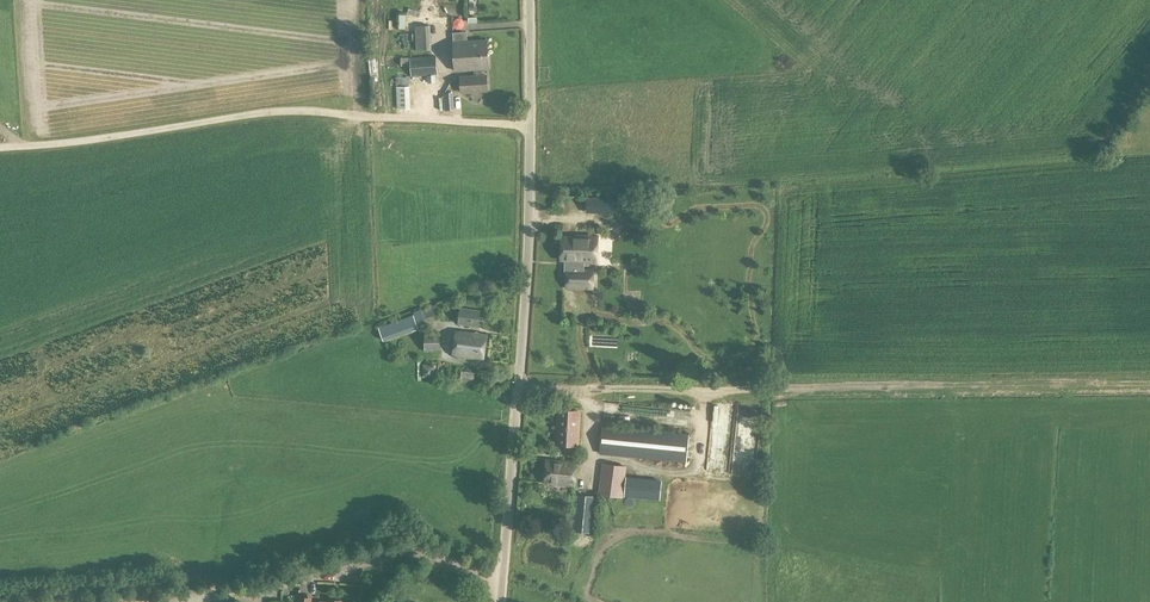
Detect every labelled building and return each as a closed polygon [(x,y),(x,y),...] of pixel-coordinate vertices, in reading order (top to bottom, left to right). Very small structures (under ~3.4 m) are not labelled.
[(408,10),(397,11),(398,23),(409,22),(408,10)] [(416,26),(417,50),(432,50),(431,25),(416,26)] [(487,40),(467,41),(467,32),(453,33),(456,71),(474,70),(475,76),(461,78),(462,93),(488,91),(487,75),(483,76),(482,69),(489,68),(487,40)] [(379,53),(372,54),(374,71),(381,70),(379,53)] [(412,76),(438,74),(437,56),(410,58),(412,76)] [(410,109),(409,87),(397,87),(398,109),(410,109)] [(603,198),(603,213),(618,213),(618,199),(603,198)] [(593,288),(594,270),(581,270),(581,262),(597,263),(599,236),(573,234),(572,236),(562,236),(561,260),(567,261),(567,288),(593,288)] [(601,358),(603,296),(580,295),(578,357),(601,358)] [(379,327),(383,340),(428,325),(427,323),(442,318),(437,304),(422,309),(414,312),(415,314),(379,327)] [(460,307),(458,324),(479,327),(481,310),(460,307)] [(453,355),(484,359),(487,335),(456,331),(453,355)] [(440,332),(425,333),(425,351),(441,350),(440,332)] [(435,377),(436,365),(424,364),(423,376),(435,377)] [(476,373),(462,371),(460,382),(474,384),(476,373)] [(559,427),(578,428),(579,411),(560,410),(559,417),(562,417),(561,427),(559,427)] [(689,434),(602,425),(599,453),(687,462),(689,434)] [(577,445),(578,428),(559,427),(559,428),(561,428),(561,437),(558,437),(558,444),(577,445)] [(738,449),(737,460),(758,460),(758,449),(738,449)] [(578,462),(547,459),(544,482),(575,485),(578,462)] [(599,493),(612,495),(622,496),(626,466),(603,463),(601,486),(600,486),(599,493)] [(627,476),(624,496),(660,499),(662,479),(627,476)] [(600,496),(598,496),(572,494),(569,530),(597,533),(600,496)]
